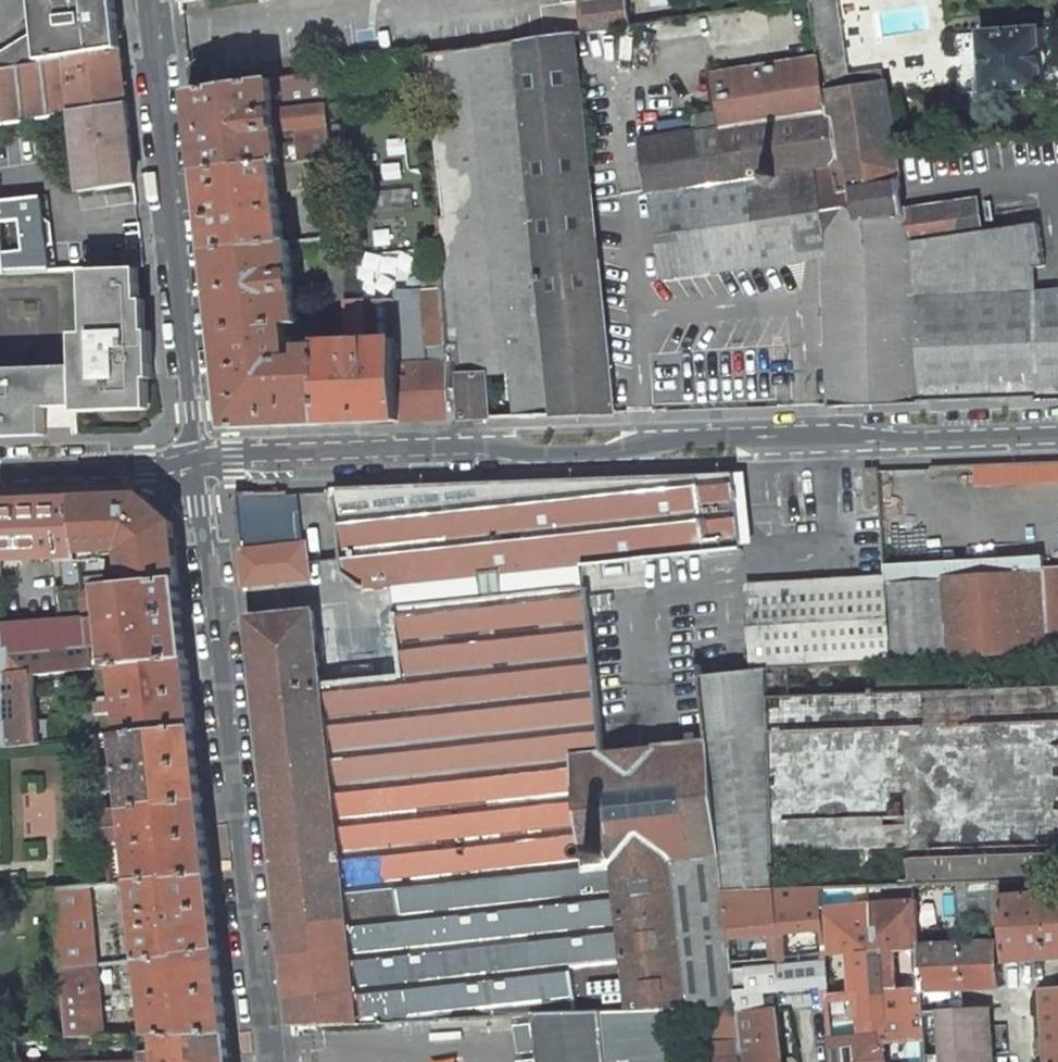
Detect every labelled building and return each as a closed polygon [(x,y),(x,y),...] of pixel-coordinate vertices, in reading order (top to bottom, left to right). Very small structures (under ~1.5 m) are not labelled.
[(37,30),(0,51),(0,68),(112,51),(109,26),(113,24),(115,21),(117,18),(116,16),(115,14),(113,11),(110,10),(107,9),(106,0),(33,0),(37,30)] [(116,16),(115,0),(106,0),(107,9),(110,10),(113,11),(115,14),(116,16)] [(564,4),(579,1),(581,33),(613,28),(630,26),(626,0),(563,0),(564,4)] [(815,44),(844,40),(838,0),(809,0),(815,44)] [(120,49),(117,18),(115,21),(113,24),(109,26),(112,51),(120,49)] [(396,299),(395,299),(400,422),(490,418),(487,373),(509,370),(514,417),(613,414),(576,52),(615,47),(613,28),(581,33),(427,55),(444,217),(437,217),(442,291),(396,294),(396,299)] [(1039,28),(979,32),(983,92),(1043,88),(1039,28)] [(126,105),(120,49),(112,51),(0,68),(0,125),(73,113),(126,105)] [(694,133),(699,185),(712,272),(823,257),(829,405),(1057,397),(1057,291),(1034,293),(1033,268),(1046,267),(1039,225),(1057,222),(1057,189),(1032,192),(992,198),(996,229),(982,231),(977,200),(903,210),(895,156),(885,83),(822,92),(817,58),(714,73),(719,111),(690,116),(694,133)] [(213,65),(188,68),(190,88),(216,84),(213,65)] [(325,71),(191,93),(199,172),(281,164),(278,131),(297,129),(301,161),(334,158),(325,71)] [(135,184),(126,105),(73,113),(82,193),(135,184)] [(694,133),(640,142),(648,193),(651,192),(699,185),(694,133)] [(279,194),(277,183),(298,180),(300,191),(337,187),(334,158),(301,161),(281,164),(199,172),(207,251),(284,243),(279,199),(279,194)] [(699,185),(651,192),(664,279),(712,272),(699,185)] [(49,271),(46,250),(52,242),(50,223),(42,217),(40,196),(0,201),(0,273),(49,271)] [(284,243),(207,251),(216,331),(286,323),(298,321),(290,242),(284,243)] [(124,268),(144,267),(143,249),(122,251),(124,268)] [(425,254),(359,257),(360,289),(426,287),(425,254)] [(45,435),(44,408),(149,403),(148,379),(152,379),(150,331),(141,332),(138,269),(83,270),(85,333),(73,334),(74,367),(0,369),(0,437),(45,435)] [(400,422),(395,299),(349,300),(350,321),(368,320),(368,339),(355,340),(355,334),(350,335),(350,340),(319,341),(320,346),(322,425),(400,422)] [(368,320),(350,321),(350,335),(355,334),(355,340),(368,339),(368,320)] [(286,323),(216,331),(227,428),(322,425),(320,346),(303,347),(301,349),(302,356),(291,357),(286,323)] [(980,464),(981,483),(1057,481),(1057,461),(980,464)] [(866,506),(880,505),(878,468),(864,469),(866,506)] [(743,546),(735,473),(334,489),(343,573),(363,589),(581,564),(743,546)] [(283,545),(276,491),(234,492),(240,551),(283,545)] [(141,497),(74,499),(80,552),(124,547),(127,580),(133,579),(134,582),(178,578),(173,524),(169,520),(161,521),(146,508),(145,500),(141,497)] [(59,622),(2,626),(2,677),(33,674),(33,676),(92,670),(89,646),(82,599),(85,596),(80,552),(74,499),(0,501),(0,559),(61,557),(64,586),(55,587),(59,622)] [(161,521),(169,520),(145,500),(146,508),(161,521)] [(283,545),(240,551),(244,586),(308,578),(305,543),(283,545)] [(890,663),(1050,653),(1044,567),(1044,555),(884,565),(884,577),(890,663)] [(1044,567),(1050,653),(1057,653),(1057,567),(1044,567)] [(770,671),(890,663),(884,577),(746,585),(751,667),(751,670),(770,669),(770,671)] [(109,644),(112,668),(116,667),(116,666),(187,659),(178,578),(134,582),(93,586),(85,596),(82,599),(89,646),(109,644)] [(247,618),(281,928),(400,915),(397,883),(587,863),(575,758),(603,754),(602,751),(584,588),(394,609),(400,675),(320,683),(313,611),(247,618)] [(123,733),(124,734),(195,727),(187,659),(116,666),(116,667),(123,733)] [(705,741),(602,751),(603,754),(575,758),(587,863),(587,869),(614,867),(631,1014),(666,1012),(736,1007),(725,892),(776,890),(770,697),(770,671),(770,669),(751,670),(698,676),(705,741)] [(33,676),(33,674),(2,677),(6,748),(39,745),(33,676)] [(770,697),(776,890),(914,885),(1000,882),(1057,880),(1057,686),(770,697)] [(99,770),(103,812),(127,810),(203,802),(195,727),(124,734),(123,733),(119,734),(122,768),(99,770)] [(135,882),(211,874),(203,802),(127,810),(129,827),(105,829),(108,850),(131,847),(135,882)] [(587,863),(397,883),(400,915),(281,928),(292,1025),(431,1022),(535,1015),(539,1061),(672,1061),(666,1012),(631,1014),(614,867),(587,869),(587,863)] [(219,952),(211,874),(135,882),(144,960),(219,952)] [(1057,957),(1057,892),(1001,896),(1000,882),(914,885),(925,1061),(993,1061),(989,1007),(962,1009),(961,998),(951,998),(951,989),(999,987),(997,942),(969,943),(968,936),(954,937),(954,944),(949,944),(949,923),(1003,920),(1005,961),(1057,957)] [(914,885),(776,890),(725,892),(736,1007),(737,1018),(742,1061),(781,1061),(776,1010),(827,1004),(832,1061),(925,1061),(914,885)] [(53,891),(61,969),(97,965),(89,887),(53,891)] [(228,1033),(219,952),(144,960),(152,1037),(157,1037),(157,1035),(228,1033)] [(104,1038),(97,965),(61,969),(67,1035),(68,1038),(70,1038),(104,1038)] [(740,1042),(737,1018),(724,1020),(727,1043),(710,1045),(712,1061),(742,1061),(740,1042)] [(228,1033),(157,1035),(157,1037),(159,1053),(139,1054),(139,1057),(139,1061),(231,1061),(228,1033)] [(70,1038),(68,1038),(67,1035),(14,1038),(14,1061),(139,1061),(139,1057),(70,1059),(70,1038)]
